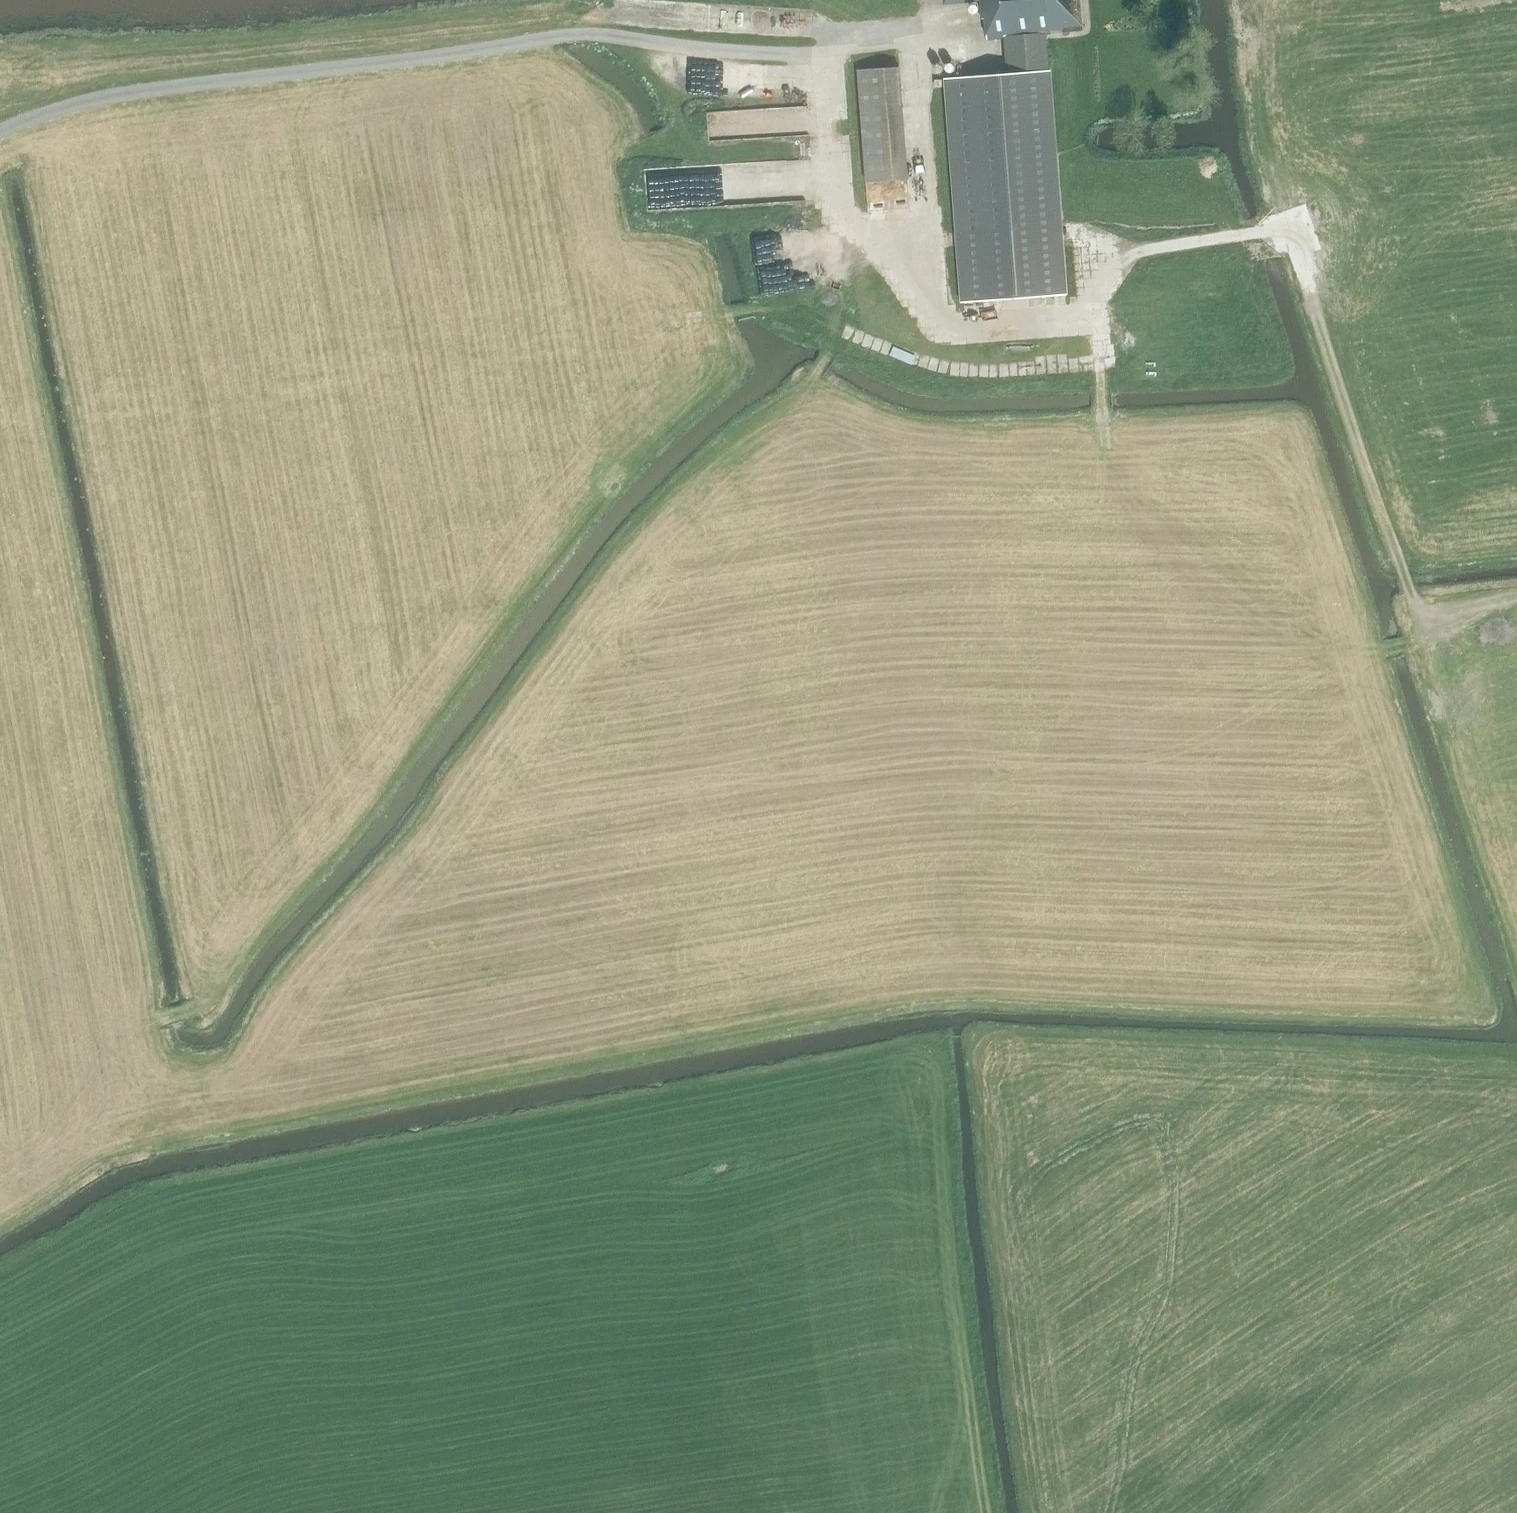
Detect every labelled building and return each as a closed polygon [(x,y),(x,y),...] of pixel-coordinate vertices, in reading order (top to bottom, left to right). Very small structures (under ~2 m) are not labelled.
[(1046,33),(1084,29),(1081,0),(981,0),(983,18),(986,18),(988,39),(1006,37),(1009,74),(949,79),(961,232),(960,232),(965,302),(1067,294),(1062,224),(1061,225),(1046,33)] [(907,179),(899,66),(856,70),(864,182),(907,179)] [(713,112),(713,132),(756,132),(756,112),(713,112)]
